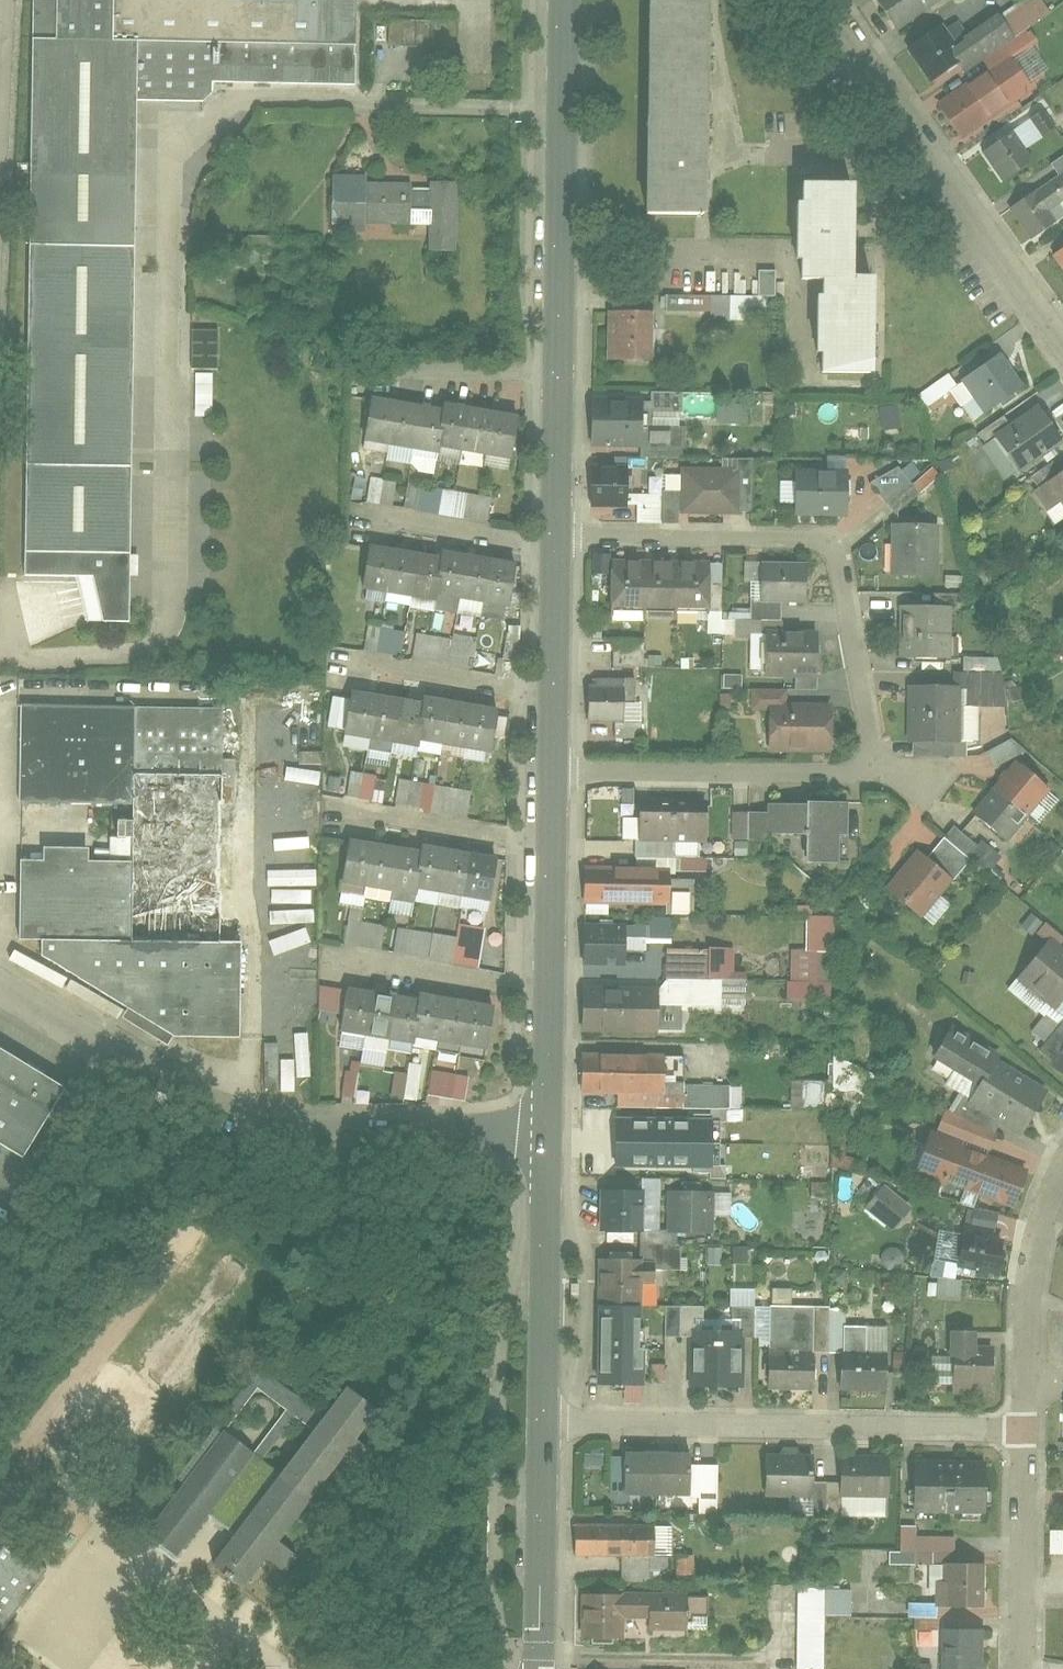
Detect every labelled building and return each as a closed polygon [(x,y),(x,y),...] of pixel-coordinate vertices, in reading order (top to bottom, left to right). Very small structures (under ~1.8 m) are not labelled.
[(127,630),(132,108),(209,109),(210,87),(353,88),(354,0),(29,0),(23,584),(78,584),(88,629),(127,630)] [(703,0),(652,0),(652,218),(703,218),(703,0)] [(892,26),(930,0),(875,0),(892,26)] [(964,23),(906,50),(921,82),(962,63),(973,87),(953,97),(963,118),(1027,88),(1011,53),(1030,44),(1017,18),(974,44),(964,23)] [(387,19),(387,45),(426,44),(426,19),(387,19)] [(1035,158),(1010,127),(983,150),(1008,181),(1035,158)] [(412,171),(331,171),(331,217),(419,217),(419,248),(460,248),(460,188),(412,188),(412,171)] [(1049,179),(1018,204),(1043,235),(1062,219),(1062,196),(1049,179)] [(838,372),(874,372),(872,280),(857,280),(855,181),(801,182),(803,280),(821,280),(823,373),(838,372)] [(665,303),(665,320),(734,320),(734,302),(770,302),(770,279),(717,279),(717,303),(665,303)] [(649,366),(649,313),(610,313),(610,366),(649,366)] [(218,369),(218,328),(190,328),(190,369),(218,369)] [(1021,389),(992,353),(962,377),(991,413),(1021,389)] [(193,411),(211,411),(212,372),(194,372),(193,411)] [(681,395),(580,392),(579,435),(642,437),(643,419),(680,420),(681,395)] [(436,446),(512,453),(516,408),(373,395),(366,446),(435,453),(436,446)] [(1058,430),(1036,399),(984,437),(1006,468),(1058,430)] [(745,423),(745,404),(717,404),(716,423),(745,423)] [(689,471),(688,504),(744,507),(747,457),(735,457),(734,473),(689,471)] [(870,482),(881,501),(892,494),(898,503),(940,478),(932,466),(919,474),(910,458),(870,482)] [(627,461),(578,460),(577,495),(626,497),(627,461)] [(1039,485),(1062,515),(1062,465),(1039,485)] [(835,467),(776,468),(777,507),(836,506),(835,467)] [(392,504),(394,480),(368,478),(366,502),(392,504)] [(487,519),(490,494),(405,484),(402,509),(487,519)] [(938,582),(937,526),(896,527),(897,582),(938,582)] [(503,606),(508,556),(361,542),(356,592),(503,606)] [(807,599),(807,566),(765,566),(765,599),(807,599)] [(704,572),(611,571),(610,616),(703,617),(704,572)] [(706,612),(706,632),(731,633),(732,613),(706,612)] [(941,659),(941,615),(900,615),(900,659),(941,659)] [(400,655),(404,631),(368,625),(364,649),(400,655)] [(472,666),(475,639),(415,632),(412,658),(472,666)] [(820,677),(821,640),(761,640),(761,677),(820,677)] [(627,677),(574,676),(574,725),(627,726),(627,677)] [(497,754),(502,704),(350,690),(345,740),(497,754)] [(956,747),(955,696),(915,697),(916,747),(956,747)] [(822,742),(823,703),(759,701),(757,740),(822,742)] [(43,861),(21,861),(20,940),(42,940),(42,959),(174,1036),(240,1037),(241,942),(132,941),(134,773),(223,774),(224,709),(21,707),(20,801),(129,802),(128,862),(88,861),(88,848),(43,847),(43,861)] [(985,751),(992,765),(1008,756),(1001,743),(985,751)] [(1047,784),(1018,763),(979,817),(1009,838),(1047,784)] [(350,770),(345,794),(380,802),(386,778),(350,770)] [(397,781),(395,807),(468,813),(471,787),(397,781)] [(844,805),(726,806),(727,835),(789,835),(789,862),(827,862),(827,833),(845,833),(844,805)] [(690,852),(690,806),(618,806),(618,863),(584,863),(584,898),(672,898),(672,852),(690,852)] [(298,811),(253,841),(264,858),(309,827),(298,811)] [(973,853),(953,835),(903,889),(943,925),(956,911),(937,894),(973,853)] [(496,855),(347,841),(343,885),(492,898),(496,855)] [(349,906),(345,944),(381,947),(383,925),(360,922),(362,908),(349,906)] [(831,999),(831,914),(803,914),(803,948),(787,948),(787,999),(831,999)] [(668,942),(668,917),(647,917),(647,942),(668,942)] [(456,936),(429,933),(427,960),(478,964),(482,926),(457,924),(456,936)] [(424,957),(429,933),(397,927),(392,951),(424,957)] [(634,967),(634,929),(586,929),(586,967),(634,967)] [(260,991),(278,992),(279,945),(261,944),(260,991)] [(728,947),(669,947),(669,981),(728,981),(728,947)] [(1039,981),(1062,1002),(1062,956),(1062,955),(1039,981)] [(492,999),(344,988),(340,1038),(488,1049),(492,999)] [(645,1030),(645,989),(587,989),(587,1030),(645,1030)] [(1041,1094),(949,1031),(937,1049),(984,1081),(973,1097),(1018,1128),(1041,1094)] [(0,1051),(0,1144),(20,1156),(61,1088),(0,1051)] [(682,1084),(682,1052),(584,1052),(584,1094),(627,1094),(627,1117),(721,1117),(721,1084),(682,1084)] [(343,1096),(355,1096),(357,1062),(345,1061),(343,1096)] [(407,1062),(406,1073),(394,1071),(391,1095),(417,1098),(421,1063),(407,1062)] [(830,1064),(831,1089),(867,1089),(867,1063),(830,1064)] [(430,1071),(428,1096),(465,1098),(467,1073),(430,1071)] [(819,1081),(790,1080),(789,1106),(819,1106),(819,1081)] [(681,1125),(639,1125),(639,1158),(681,1158),(681,1125)] [(1022,1169),(931,1134),(918,1168),(1009,1203),(1022,1169)] [(888,1230),(909,1206),(882,1183),(861,1206),(888,1230)] [(636,1385),(637,1266),(680,1266),(680,1232),(641,1232),(641,1190),(605,1190),(605,1237),(631,1237),(630,1259),(597,1259),(596,1385),(636,1385)] [(992,1275),(1004,1241),(964,1228),(953,1262),(992,1275)] [(753,1306),(753,1288),(728,1288),(728,1306),(753,1306)] [(828,1304),(753,1304),(753,1388),(810,1388),(810,1353),(828,1353),(828,1304)] [(662,1335),(687,1335),(688,1305),(663,1305),(662,1335)] [(742,1330),(695,1329),(694,1386),(741,1387),(742,1330)] [(989,1392),(988,1354),(958,1355),(958,1392),(989,1392)] [(891,1356),(849,1357),(850,1390),(892,1388),(891,1356)] [(243,1587),(365,1419),(336,1398),(323,1416),(263,1372),(140,1541),(177,1568),(207,1527),(228,1542),(211,1564),(243,1587)] [(894,1457),(838,1457),(838,1476),(822,1476),(822,1453),(771,1453),(771,1488),(817,1488),(817,1511),(844,1511),(844,1485),(894,1485),(894,1457)] [(715,1465),(619,1464),(619,1504),(715,1505),(715,1465)] [(985,1516),(985,1476),(910,1476),(910,1515),(985,1516)] [(667,1536),(574,1531),(573,1564),(619,1566),(618,1588),(664,1590),(667,1536)] [(33,1559),(0,1536),(0,1607),(33,1559)] [(984,1563),(954,1563),(954,1615),(984,1615),(984,1563)] [(776,1582),(776,1668),(809,1668),(808,1582),(776,1582)] [(703,1606),(577,1598),(575,1644),(620,1647),(621,1628),(701,1633),(703,1606)] [(950,1637),(950,1668),(983,1668),(983,1637),(950,1637)]
